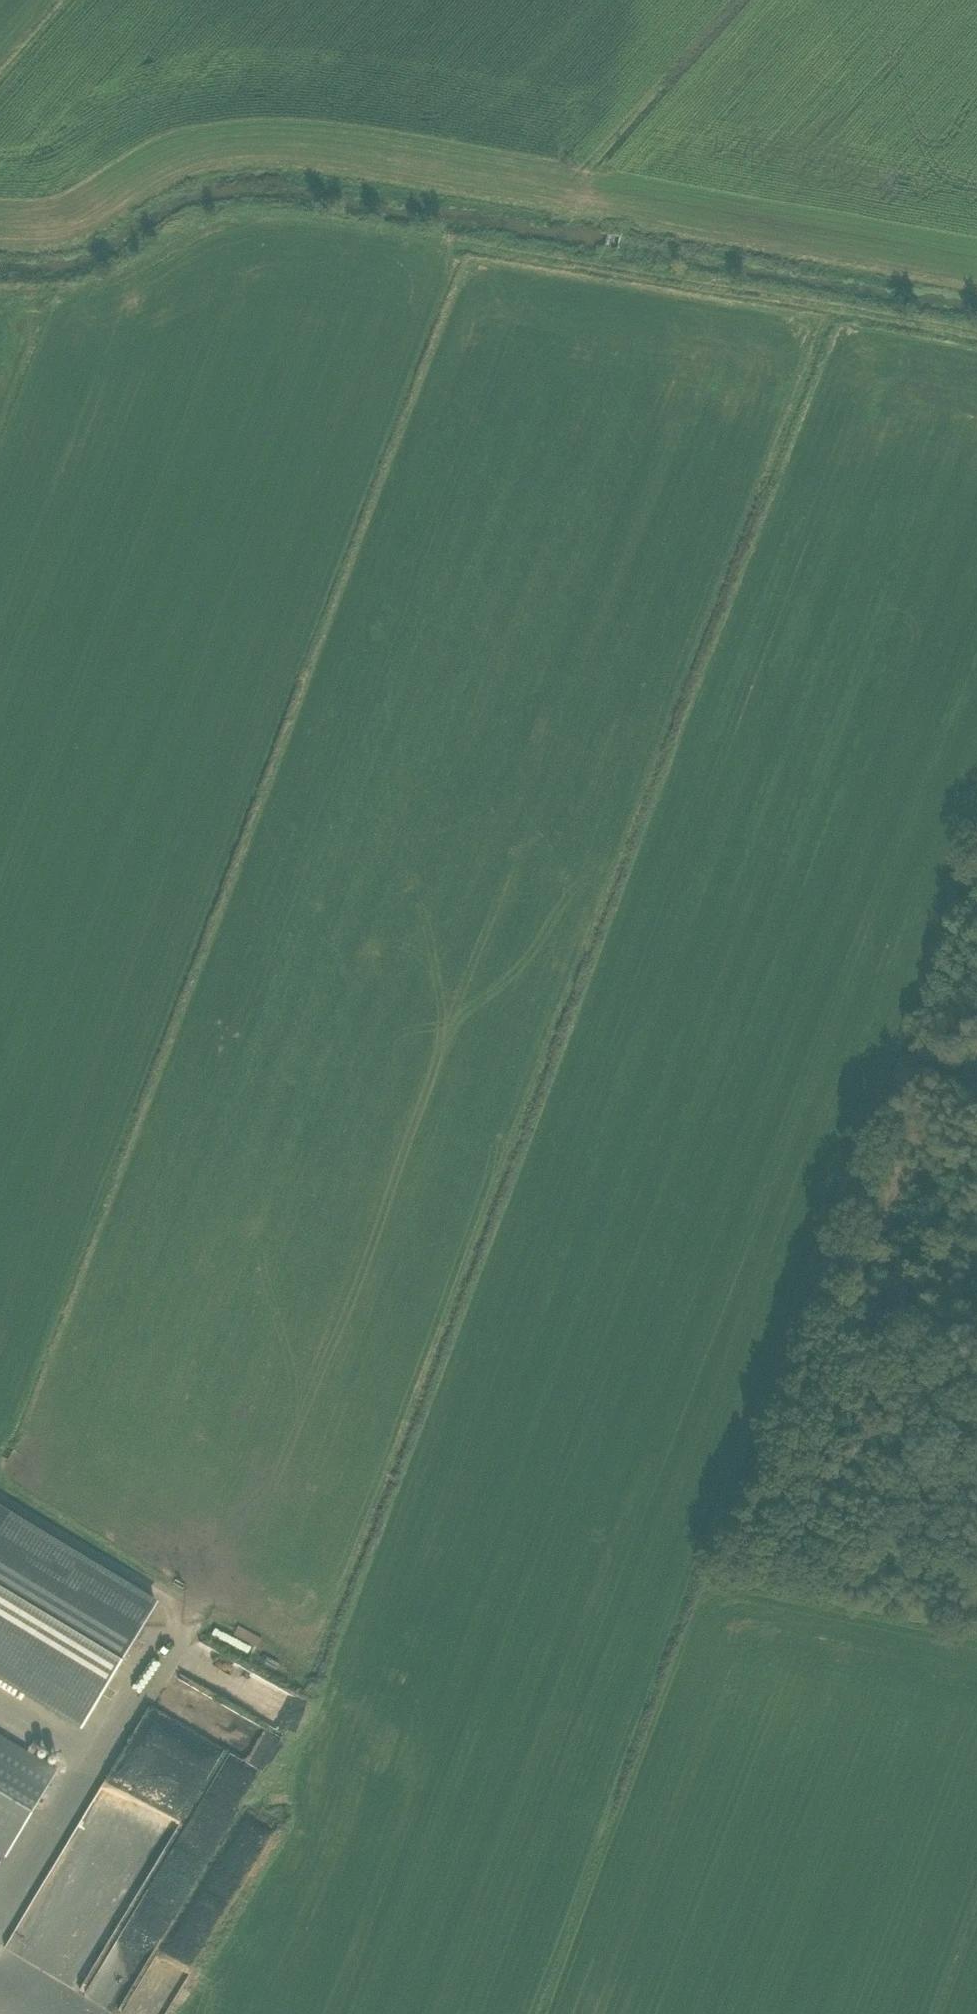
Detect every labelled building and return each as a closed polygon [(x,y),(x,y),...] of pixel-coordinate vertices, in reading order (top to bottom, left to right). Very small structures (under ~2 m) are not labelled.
[(155,1606),(0,1512),(0,1676),(83,1726),(155,1606)] [(238,1687),(238,1659),(202,1639),(181,1676),(238,1708),(238,1740),(243,1731),(243,1705),(248,1697),(237,1691),(238,1687)] [(237,1769),(239,1817),(303,1702),(303,1696),(289,1688),(282,1688),(264,1678),(245,1679),(238,1691),(249,1697),(244,1706),(245,1731),(241,1738),(242,1750),(227,1751),(148,1707),(130,1740),(130,1747),(175,1772),(176,1783),(185,1788),(228,1787),(237,1769)] [(56,1770),(0,1736),(0,1852),(5,1855),(56,1770)]
